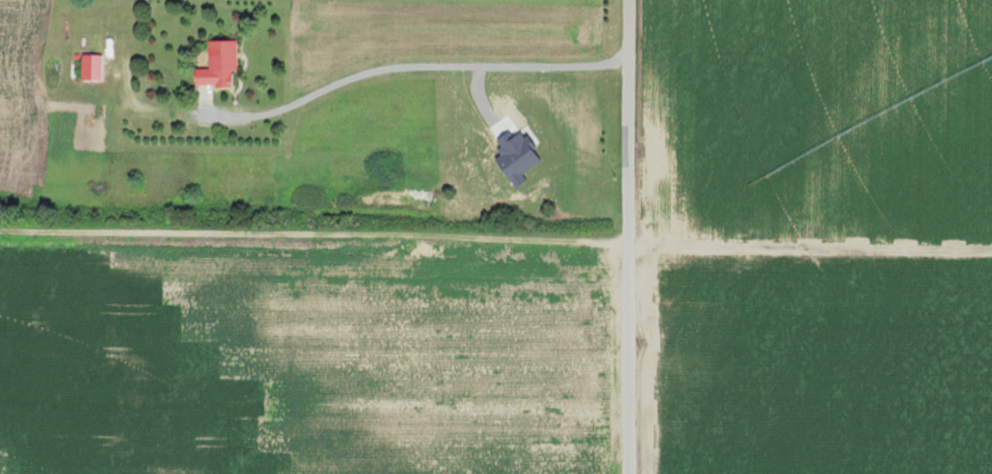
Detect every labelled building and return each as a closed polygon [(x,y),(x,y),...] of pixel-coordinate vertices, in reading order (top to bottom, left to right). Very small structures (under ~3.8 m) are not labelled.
[(237,40),(209,40),(209,68),(195,68),(195,86),(232,86),(232,71),(237,71),(237,40)] [(83,55),(82,80),(101,80),(102,55),(83,55)]
